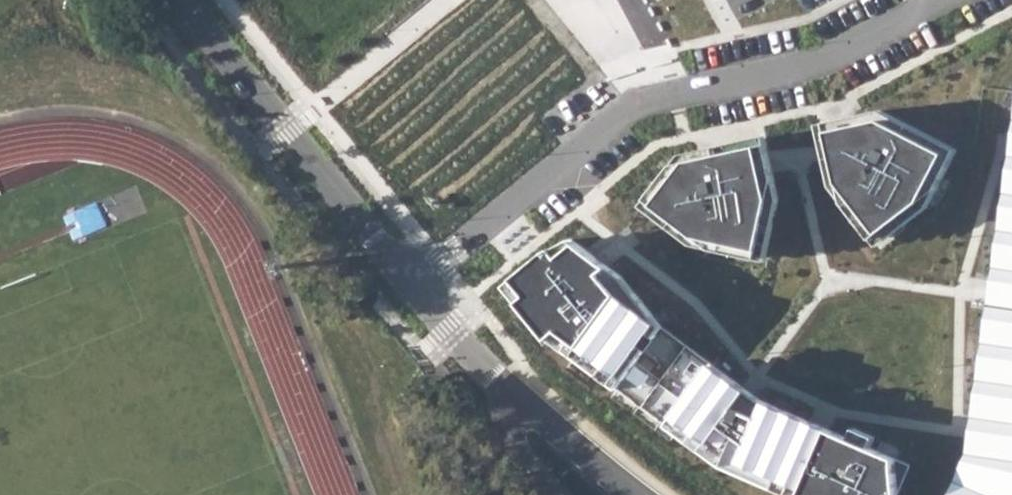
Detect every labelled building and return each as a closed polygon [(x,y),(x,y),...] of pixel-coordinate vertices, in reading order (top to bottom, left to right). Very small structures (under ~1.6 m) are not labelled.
[(103,9),(96,12),(98,18),(105,15),(103,9)] [(890,123),(823,139),(841,202),(882,242),(929,217),(961,162),(890,123)] [(963,461),(942,494),(1011,494),(1011,136),(963,461)] [(770,161),(693,175),(665,215),(712,249),(767,261),(782,211),(770,161)] [(103,201),(66,212),(74,238),(110,226),(103,201)] [(581,243),(525,304),(586,359),(642,297),(581,243)] [(688,349),(681,362),(696,374),(652,419),(734,475),(779,494),(906,494),(904,469),(765,403),(688,349)]
